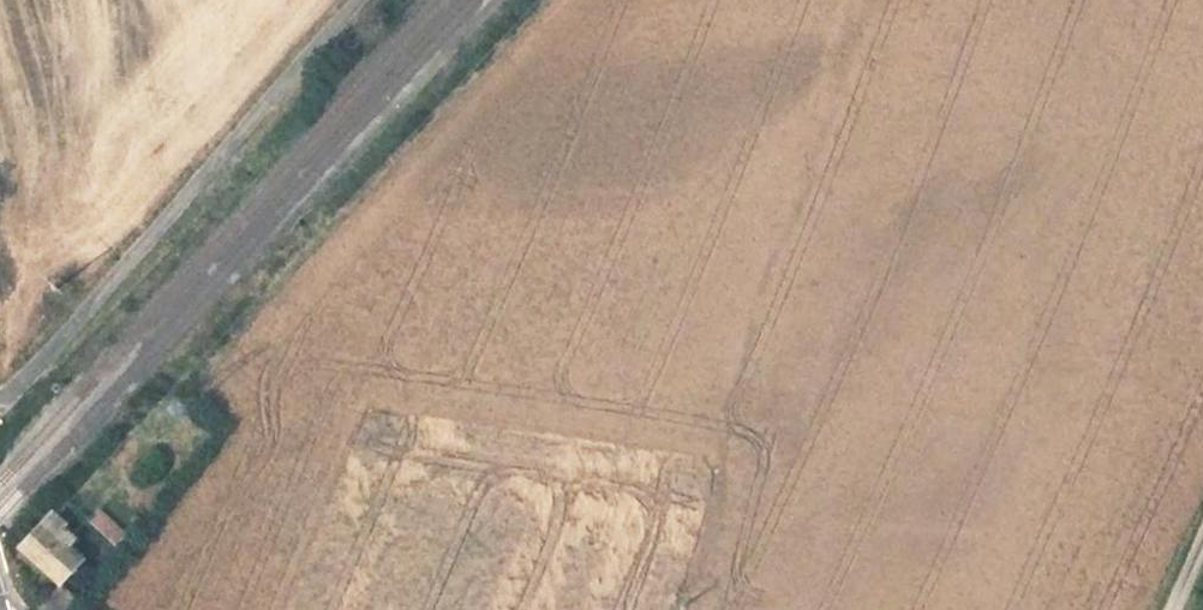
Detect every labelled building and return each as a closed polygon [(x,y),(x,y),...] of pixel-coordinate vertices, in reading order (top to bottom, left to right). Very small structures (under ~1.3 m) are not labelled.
[(49,540),(29,561),(68,596),(88,572),(76,562),(82,555),(67,542),(60,549),(49,540)]
